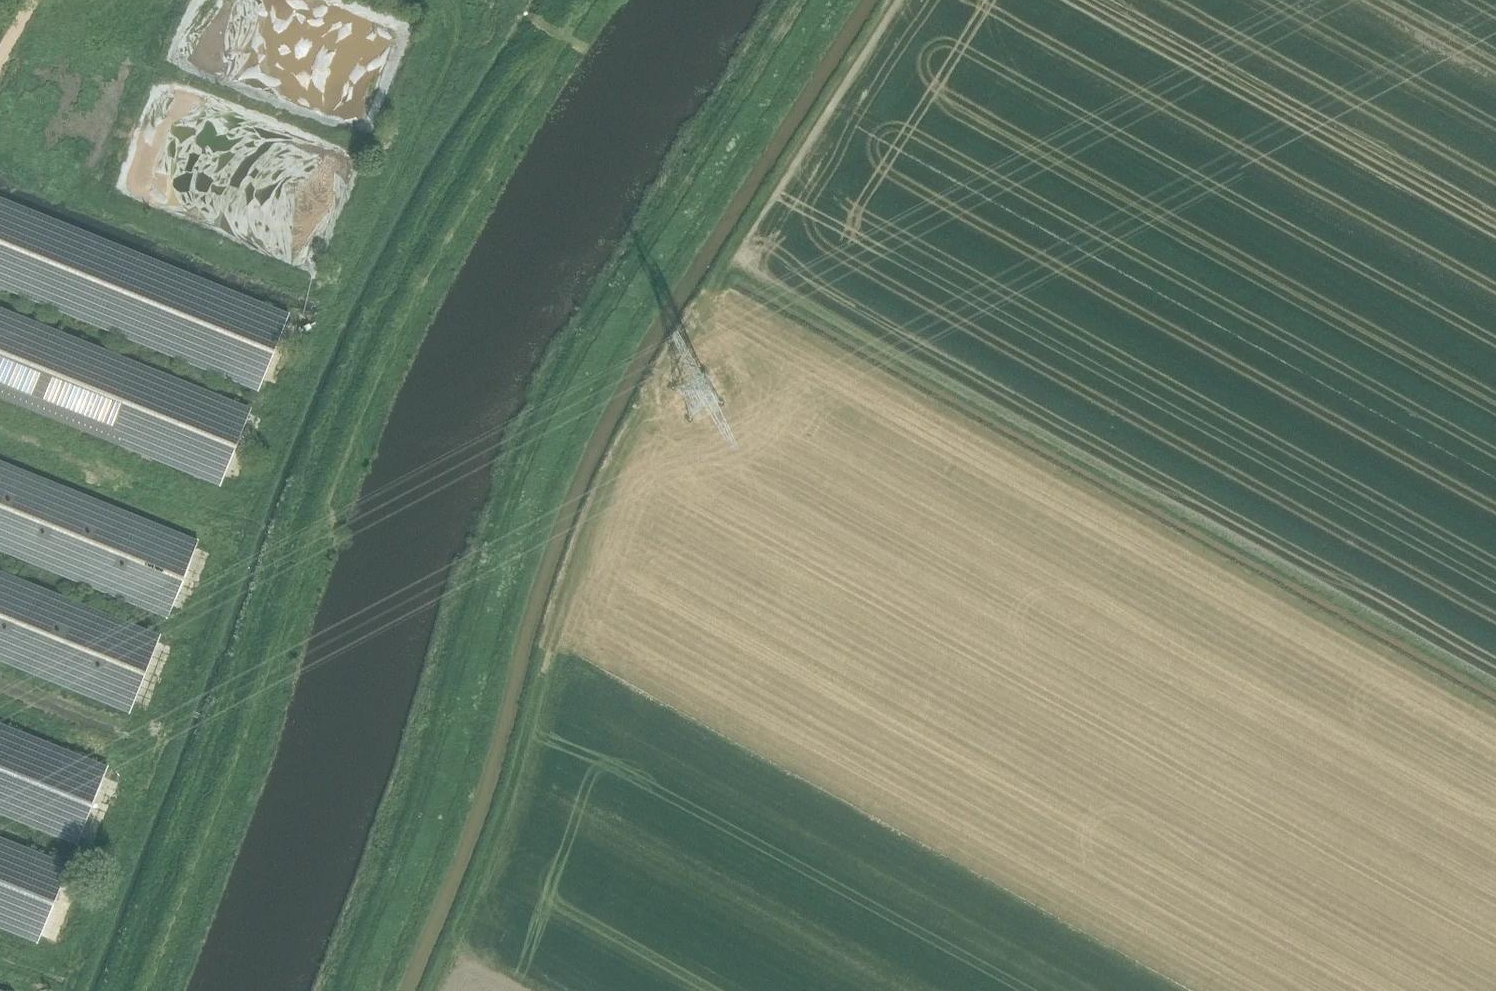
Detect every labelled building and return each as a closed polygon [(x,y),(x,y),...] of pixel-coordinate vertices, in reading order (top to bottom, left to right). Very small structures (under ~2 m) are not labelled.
[(288,316),(0,199),(0,287),(257,391),(288,316)] [(219,487),(250,411),(0,309),(0,398),(219,487)] [(198,543),(0,463),(0,552),(167,620),(198,543)] [(129,713),(159,638),(0,573),(0,661),(129,713)] [(77,844),(107,768),(0,725),(0,813),(77,844)] [(37,942),(68,866),(0,839),(0,927),(37,942)]
